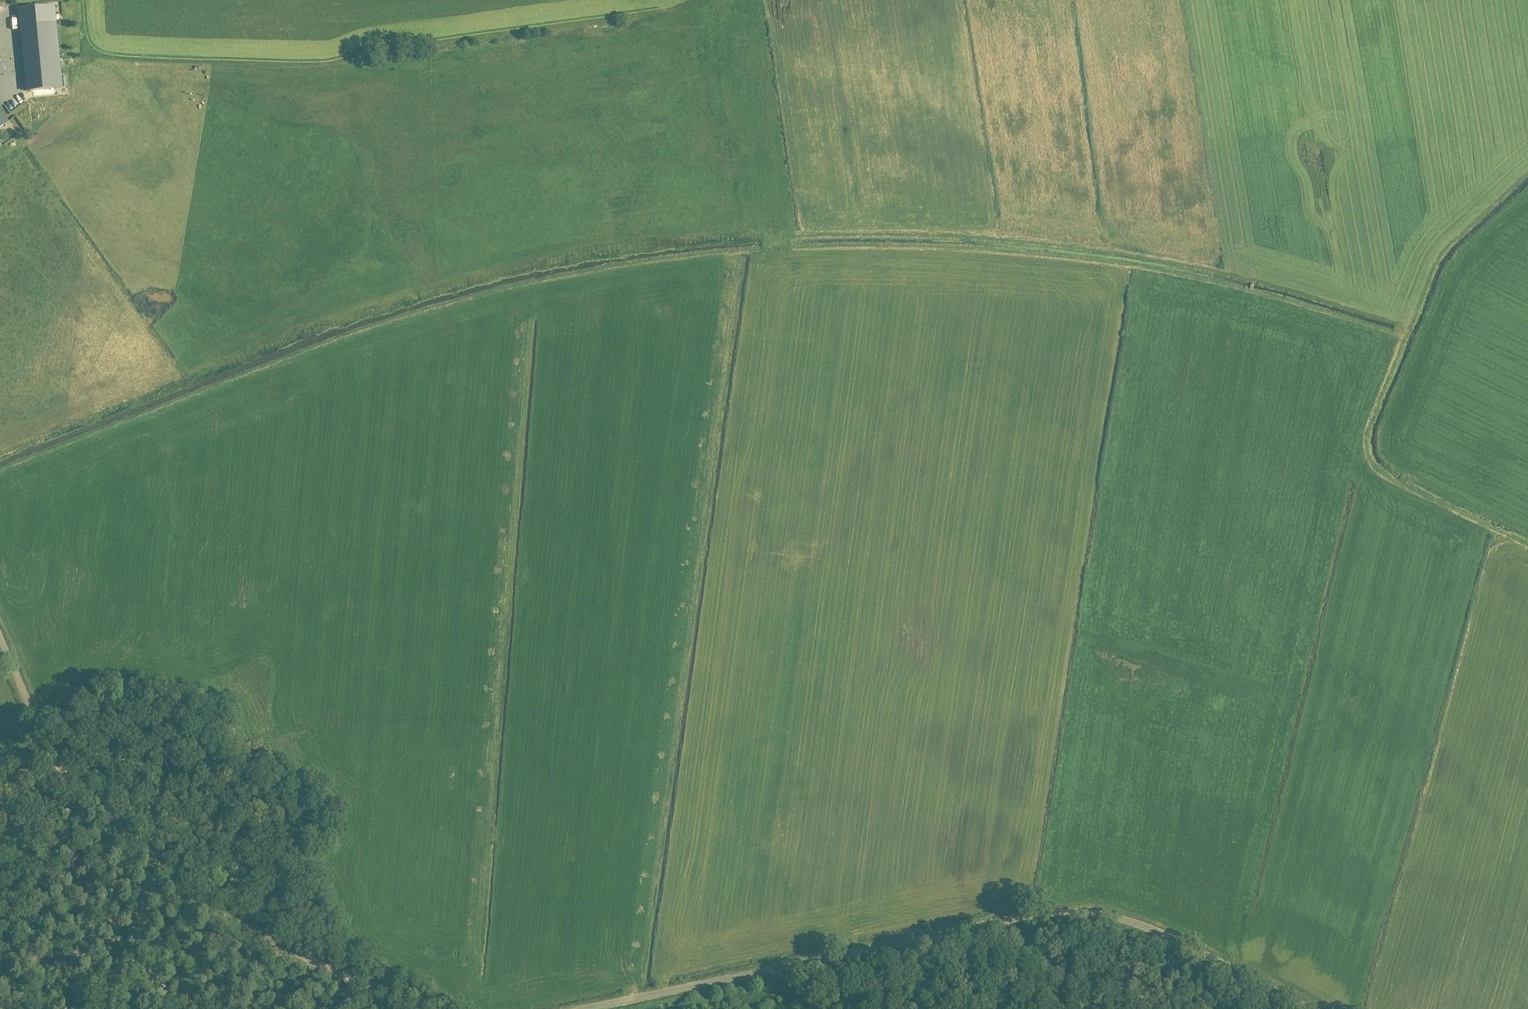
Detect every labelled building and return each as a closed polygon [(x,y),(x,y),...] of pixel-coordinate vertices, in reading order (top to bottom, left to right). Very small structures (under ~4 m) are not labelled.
[(59,89),(53,23),(23,26),(29,92),(59,89)]
